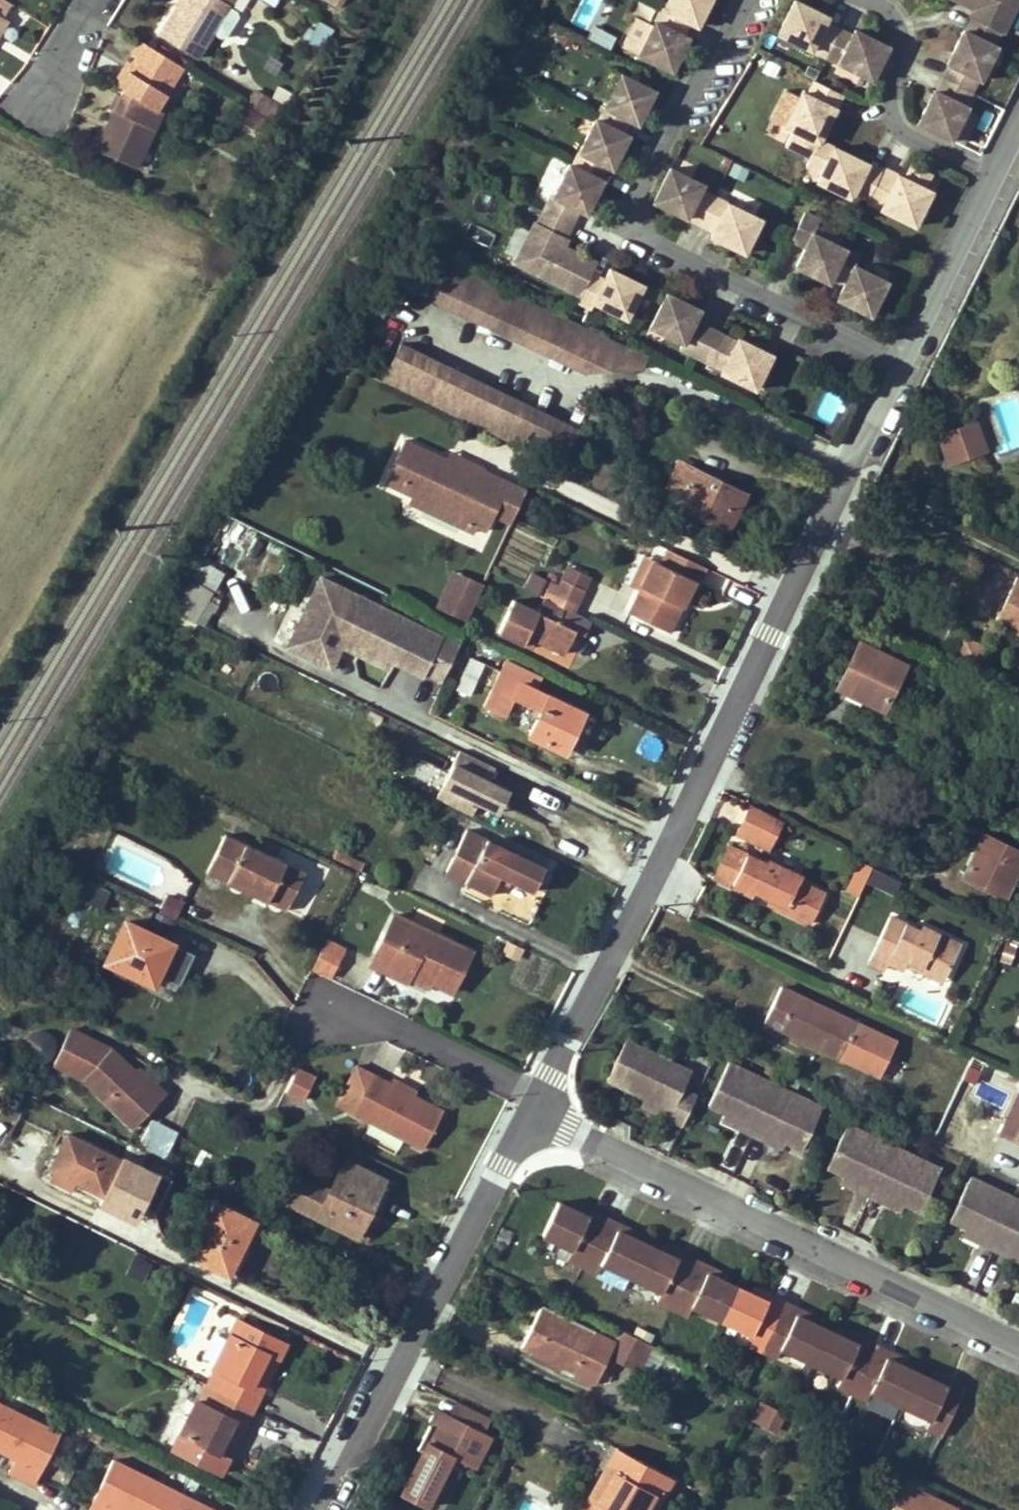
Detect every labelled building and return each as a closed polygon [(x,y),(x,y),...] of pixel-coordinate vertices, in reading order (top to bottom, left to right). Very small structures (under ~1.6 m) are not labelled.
[(1,18),(10,2),(7,0),(0,0),(0,19),(1,18)] [(157,34),(193,57),(229,0),(179,0),(157,34)] [(345,0),(327,0),(340,8),(345,0)] [(602,0),(581,0),(570,23),(588,31),(602,0)] [(666,11),(690,23),(700,28),(713,0),(672,0),(666,11)] [(973,11),(970,18),(973,19),(966,32),(994,46),(1000,33),(1003,35),(1018,2),(1018,0),(951,0),(973,11)] [(828,17),(795,1),(778,34),(873,81),(890,48),(856,31),(854,37),(825,23),(828,17)] [(666,11),(662,9),(639,57),(673,73),(689,40),(683,37),(690,23),(666,11)] [(322,49),(334,27),(316,18),(305,40),(322,49)] [(966,32),(963,31),(947,63),(950,65),(943,79),(971,93),(978,79),(981,80),(997,47),(994,46),(966,32)] [(131,57),(128,62),(114,85),(120,89),(117,94),(112,92),(104,107),(110,110),(92,148),(131,167),(155,117),(158,112),(152,109),(153,108),(179,66),(137,39),(127,54),(131,57)] [(110,83),(114,85),(128,62),(123,60),(110,83)] [(656,91),(623,74),(606,108),(603,106),(597,120),(625,134),(631,120),(639,124),(656,91)] [(971,93),(943,79),(936,93),(933,92),(917,124),(951,141),(967,108),(964,107),(971,93)] [(813,157),(821,141),(844,96),(815,82),(808,96),(803,93),(787,126),(792,129),(785,143),(813,157)] [(227,117),(237,123),(247,108),(237,102),(227,117)] [(625,134),(597,120),(574,167),(601,181),(608,167),(614,170),(630,137),(625,134)] [(869,199),(883,171),(869,164),(870,161),(837,145),(835,148),(821,141),(813,157),(808,169),(822,176),(821,179),(854,195),(856,192),(869,199)] [(907,177),(885,167),(883,171),(869,199),(868,202),(917,225),(934,190),(927,186),(934,171),(914,162),(907,177)] [(574,167),(570,166),(554,199),(551,197),(544,211),(573,225),(580,211),(587,215),(603,182),(601,181),(574,167)] [(705,184),(671,168),(655,201),(701,224),(715,196),(702,190),(705,184)] [(763,219),(715,196),(701,224),(716,231),(713,236),(746,253),(763,219)] [(796,266),(830,282),(833,275),(846,249),(812,233),(820,217),(806,210),(792,238),(807,245),(796,266)] [(573,225),(544,211),(537,225),(536,224),(516,264),(581,296),(591,277),(598,263),(566,247),(569,240),(566,239),(573,225)] [(861,253),(847,247),(846,249),(833,275),(847,282),(840,299),(873,315),(889,281),(855,265),(861,253)] [(649,356),(431,253),(413,290),(586,372),(643,368),(649,356)] [(605,284),(591,277),(577,306),(591,312),(596,303),(629,319),(646,286),(612,269),(605,284)] [(700,310),(667,293),(651,327),(684,343),(681,349),(695,356),(709,328),(695,321),(700,310)] [(738,342),(709,328),(695,356),(710,363),(712,361),(725,368),(723,373),(756,390),(774,357),(740,339),(738,342)] [(399,352),(381,389),(563,477),(581,440),(399,352)] [(823,390),(813,417),(833,424),(843,398),(823,390)] [(998,402),(1003,446),(1018,444),(1018,399),(998,402)] [(979,455),(988,452),(976,420),(967,423),(979,455)] [(967,423),(946,431),(958,463),(979,455),(967,423)] [(947,466),(958,463),(946,431),(936,434),(947,466)] [(385,482),(415,496),(479,526),(487,530),(495,514),(498,509),(510,483),(485,472),(486,470),(469,461),(465,469),(448,461),(405,440),(385,482)] [(448,461),(465,469),(469,461),(451,453),(448,461)] [(663,497),(729,530),(745,495),(722,484),(720,489),(713,486),(715,480),(679,463),(663,497)] [(713,486),(720,489),(722,484),(715,480),(713,486)] [(513,516),(525,490),(510,483),(498,509),(513,516)] [(479,526),(415,496),(412,502),(476,533),(479,526)] [(694,581),(699,583),(707,567),(669,549),(661,565),(655,562),(641,591),(630,613),(669,632),(694,581)] [(641,591),(655,562),(646,558),(632,587),(635,589),(641,591)] [(177,611),(203,620),(221,568),(195,559),(177,611)] [(567,566),(561,579),(583,590),(590,576),(567,566)] [(441,598),(450,602),(463,575),(454,571),(441,598)] [(1012,574),(1000,599),(1018,608),(1018,578),(1012,574)] [(482,584),(463,575),(450,602),(441,598),(437,607),(454,615),(456,610),(468,615),(482,584)] [(458,645),(320,577),(285,648),(316,663),(326,642),(324,634),(327,629),(344,637),(339,646),(358,655),(362,646),(383,656),(391,653),(395,656),(393,661),(423,676),(425,672),(442,681),(458,645)] [(573,613),(583,590),(561,579),(559,584),(545,578),(537,595),(543,598),(573,613)] [(574,630),(585,635),(592,621),(573,613),(543,598),(538,610),(512,598),(497,630),(530,646),(533,638),(563,652),(574,630)] [(1000,599),(993,613),(1013,623),(1018,611),(1018,608),(1000,599)] [(468,615),(456,610),(454,615),(466,621),(468,615)] [(326,642),(316,663),(328,669),(339,646),(344,637),(327,629),(324,634),(326,642)] [(963,633),(957,647),(979,657),(985,643),(963,633)] [(865,703),(866,701),(884,709),(906,665),(860,643),(841,683),(861,691),(858,700),(865,703)] [(362,646),(358,655),(389,670),(393,661),(395,656),(391,653),(383,656),(362,646)] [(986,676),(997,653),(985,648),(974,671),(986,676)] [(485,663),(472,657),(464,675),(476,681),(485,663)] [(542,709),(530,734),(530,735),(565,753),(577,727),(570,723),(577,709),(537,689),(542,678),(506,660),(484,705),(506,716),(515,696),(521,699),(542,709)] [(939,668),(934,677),(946,684),(952,674),(939,668)] [(939,698),(946,684),(934,677),(926,692),(939,698)] [(838,691),(858,700),(861,691),(841,683),(838,691)] [(952,687),(946,684),(939,698),(945,701),(952,687)] [(584,713),(577,709),(570,723),(577,727),(584,713)] [(511,791),(515,782),(505,777),(501,786),(511,791)] [(783,820),(750,804),(736,832),(770,847),(783,820)] [(509,884),(512,880),(533,891),(544,868),(467,830),(446,872),(468,883),(492,895),(499,880),(509,884)] [(226,835),(208,873),(259,897),(263,888),(272,893),(268,902),(287,911),(305,872),(226,835)] [(978,881),(980,875),(1009,887),(1018,866),(1018,852),(985,836),(966,875),(978,881)] [(748,855),(730,847),(714,878),(732,887),(748,855)] [(811,924),(825,895),(799,882),(801,876),(768,861),(767,865),(748,855),(732,887),(752,895),(754,890),(771,898),(786,904),(783,911),(811,924)] [(872,870),(869,881),(895,889),(898,878),(872,870)] [(978,881),(976,885),(1004,898),(1009,887),(980,875),(978,881)] [(99,906),(108,890),(87,879),(79,895),(99,906)] [(272,893),(263,888),(259,897),(268,902),(272,893)] [(166,891),(157,910),(174,917),(182,899),(166,891)] [(783,911),(786,904),(771,898),(769,905),(783,911)] [(151,985),(174,935),(119,911),(96,961),(151,985)] [(406,983),(411,972),(452,992),(472,951),(439,935),(437,940),(414,929),(416,924),(413,923),(396,914),(371,966),(406,983)] [(890,917),(868,964),(885,971),(888,964),(904,971),(906,966),(908,960),(945,977),(960,944),(923,926),(920,932),(890,917)] [(439,935),(416,924),(414,929),(437,940),(439,935)] [(310,969),(330,978),(344,944),(323,936),(310,969)] [(1018,943),(1018,941),(1011,937),(1008,943),(1017,947),(1018,943)] [(170,995),(190,949),(172,942),(152,987),(170,995)] [(945,977),(908,960),(906,966),(942,982),(945,977)] [(819,1048),(842,1059),(858,1024),(782,988),(764,1022),(803,1040),(806,1031),(824,1039),(819,1048)] [(132,1127),(164,1092),(153,1081),(149,1085),(133,1070),(108,1047),(69,1028),(51,1065),(81,1080),(132,1127)] [(54,1055),(51,1029),(29,1031),(32,1057),(54,1055)] [(803,1040),(819,1048),(824,1039),(806,1031),(803,1040)] [(673,1119),(684,1123),(697,1095),(683,1088),(692,1070),(626,1039),(607,1078),(645,1096),(672,1109),(668,1117),(673,1119)] [(822,1107),(728,1063),(708,1106),(725,1114),(740,1121),(737,1128),(740,1130),(762,1140),(767,1142),(770,1135),(786,1143),(802,1150),(822,1107)] [(373,1074),(357,1065),(336,1103),(353,1112),(373,1074)] [(149,1085),(153,1081),(137,1066),(133,1070),(149,1085)] [(286,1092),(302,1100),(314,1077),(298,1069),(286,1092)] [(353,1112),(423,1149),(443,1111),(417,1096),(414,1095),(393,1084),(373,1074),(353,1112)] [(393,1084),(414,1095),(416,1089),(396,1079),(393,1084)] [(972,1096),(1002,1107),(1008,1091),(978,1080),(972,1096)] [(672,1109),(645,1096),(642,1104),(668,1117),(672,1109)] [(740,1121),(725,1114),(721,1120),(737,1128),(740,1121)] [(176,1130),(151,1118),(138,1143),(163,1156),(176,1130)] [(941,1168),(847,1124),(827,1167),(843,1175),(859,1182),(856,1189),(860,1191),(871,1196),(881,1201),(886,1203),(889,1196),(905,1204),(921,1211),(941,1168)] [(786,1143),(770,1135),(767,1142),(783,1149),(786,1143)] [(127,1164),(68,1136),(50,1169),(104,1196),(108,1187),(114,1191),(127,1164)] [(127,1164),(114,1191),(156,1212),(172,1181),(129,1159),(127,1164)] [(347,1162),(335,1187),(319,1217),(357,1236),(377,1196),(385,1181),(347,1162)] [(859,1182),(843,1175),(840,1182),(856,1189),(859,1182)] [(970,1177),(950,1220),(966,1227),(982,1235),(979,1242),(983,1244),(1005,1254),(1009,1256),(1012,1249),(1018,1252),(1018,1200),(970,1177)] [(905,1204),(889,1196),(886,1203),(901,1211),(905,1204)] [(543,1231),(574,1246),(569,1257),(598,1271),(603,1260),(662,1288),(657,1299),(673,1306),(689,1314),(693,1303),(751,1331),(747,1342),(761,1348),(777,1356),(782,1346),(842,1374),(837,1384),(851,1391),(867,1399),(872,1390),(930,1418),(926,1427),(942,1435),(966,1385),(949,1378),(942,1380),(931,1375),(928,1374),(907,1364),(904,1363),(894,1358),(891,1350),(860,1335),(853,1339),(841,1333),(838,1332),(814,1320),(804,1316),(802,1308),(797,1305),(785,1299),(773,1293),(770,1292),(764,1296),(751,1290),(726,1278),(714,1273),(713,1265),(708,1263),(696,1258),(682,1250),(679,1249),(673,1253),(661,1247),(637,1236),(626,1231),(624,1223),(622,1222),(592,1208),(590,1207),(585,1211),(571,1204),(558,1199),(543,1231)] [(571,1204),(585,1211),(590,1207),(574,1199),(571,1204)] [(253,1221),(217,1202),(190,1255),(228,1274),(253,1221)] [(624,1223),(626,1231),(637,1236),(639,1230),(624,1223)] [(982,1235),(966,1227),(963,1234),(979,1242),(982,1235)] [(661,1247),(673,1253),(679,1249),(664,1242),(661,1247)] [(1012,1249),(1009,1256),(1018,1260),(1018,1252),(1012,1249)] [(713,1265),(714,1273),(726,1278),(728,1273),(713,1265)] [(751,1290),(764,1296),(770,1292),(753,1284),(751,1290)] [(606,1347),(591,1340),(594,1333),(595,1330),(543,1305),(524,1346),(536,1352),(561,1364),(575,1371),(578,1367),(593,1375),(606,1347)] [(802,1308),(804,1316),(814,1320),(816,1314),(802,1308)] [(220,1391),(253,1407),(261,1390),(251,1385),(266,1354),(276,1359),(285,1342),(237,1318),(213,1366),(228,1373),(220,1391)] [(106,1326),(96,1321),(93,1329),(103,1333),(106,1326)] [(841,1333),(853,1339),(860,1335),(844,1327),(841,1333)] [(654,1345),(623,1330),(611,1355),(642,1369),(654,1345)] [(609,1340),(594,1333),(591,1340),(606,1347),(609,1340)] [(891,1350),(894,1358),(904,1363),(906,1357),(891,1350)] [(533,1358),(558,1370),(561,1364),(536,1352),(533,1358)] [(261,1390),(276,1359),(266,1354),(251,1385),(261,1390)] [(931,1375),(942,1380),(949,1378),(933,1370),(931,1375)] [(212,1406),(197,1400),(172,1449),(220,1473),(229,1456),(218,1451),(233,1418),(245,1424),(253,1407),(220,1391),(212,1406)] [(759,1398),(748,1419),(775,1433),(786,1412),(759,1398)] [(432,1404),(398,1492),(430,1505),(449,1455),(476,1466),(495,1416),(454,1400),(450,1411),(432,1404)] [(34,1484),(36,1479),(59,1433),(0,1403),(0,1441),(3,1442),(0,1449),(0,1450),(15,1458),(8,1471),(34,1484)] [(229,1456),(245,1424),(233,1418),(218,1451),(229,1456)] [(672,1476),(617,1447),(584,1509),(654,1509),(672,1476)] [(114,1460),(89,1509),(214,1509),(114,1460)] [(893,1509),(959,1509),(958,1509),(958,1507),(906,1484),(893,1509)]
